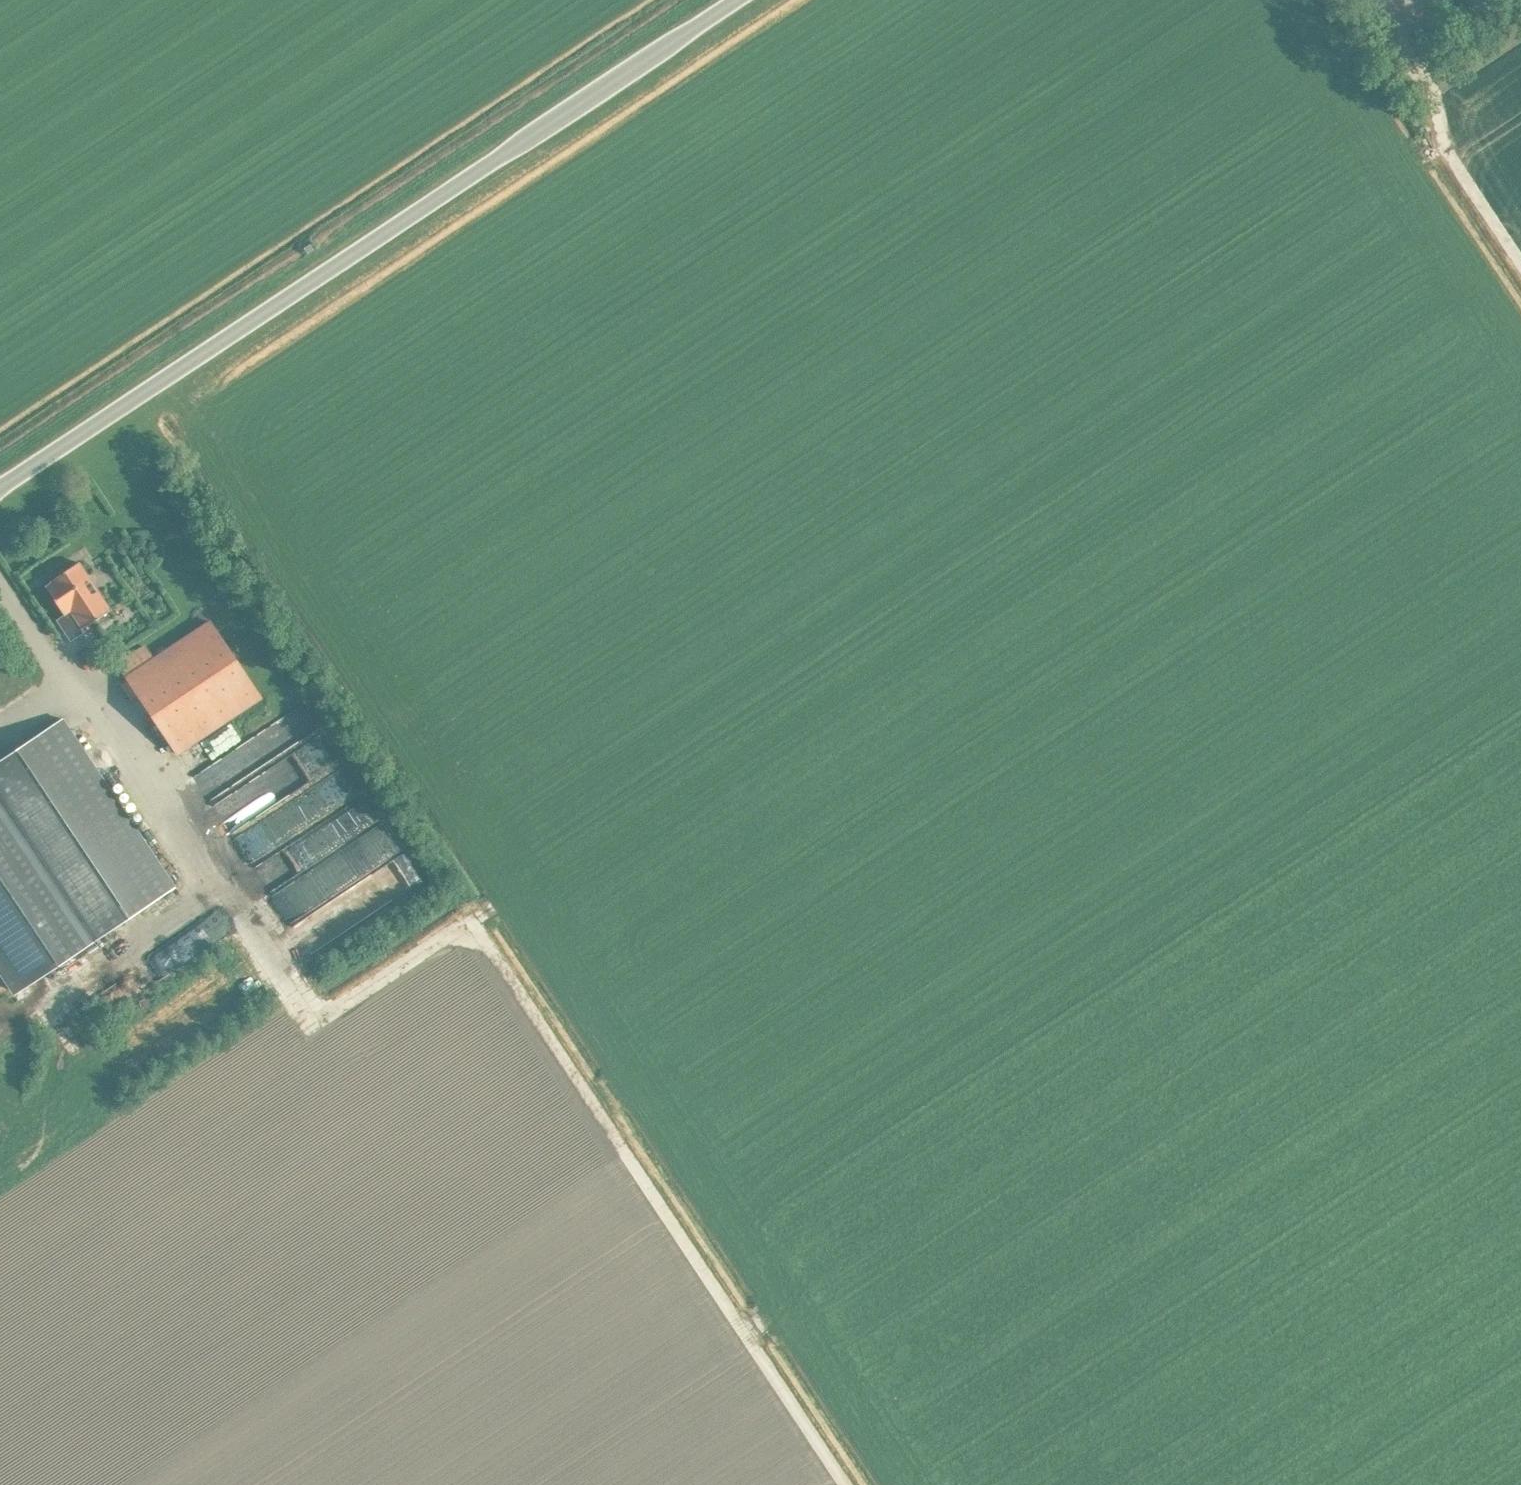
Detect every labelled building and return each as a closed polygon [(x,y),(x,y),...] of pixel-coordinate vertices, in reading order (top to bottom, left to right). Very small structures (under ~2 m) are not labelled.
[(82,629),(109,610),(78,562),(50,581),(51,583),(45,587),(63,615),(70,610),(82,629)] [(175,753),(259,698),(207,620),(154,656),(145,642),(115,662),(175,753)] [(305,725),(305,726),(288,695),(250,716),(266,745),(279,738),(295,767),(320,753),(305,725)] [(79,950),(173,888),(62,720),(0,761),(0,830),(79,950)] [(238,847),(252,834),(236,818),(226,828),(233,836),(230,839),(238,847)] [(79,950),(0,830),(0,967),(16,992),(79,950)]
